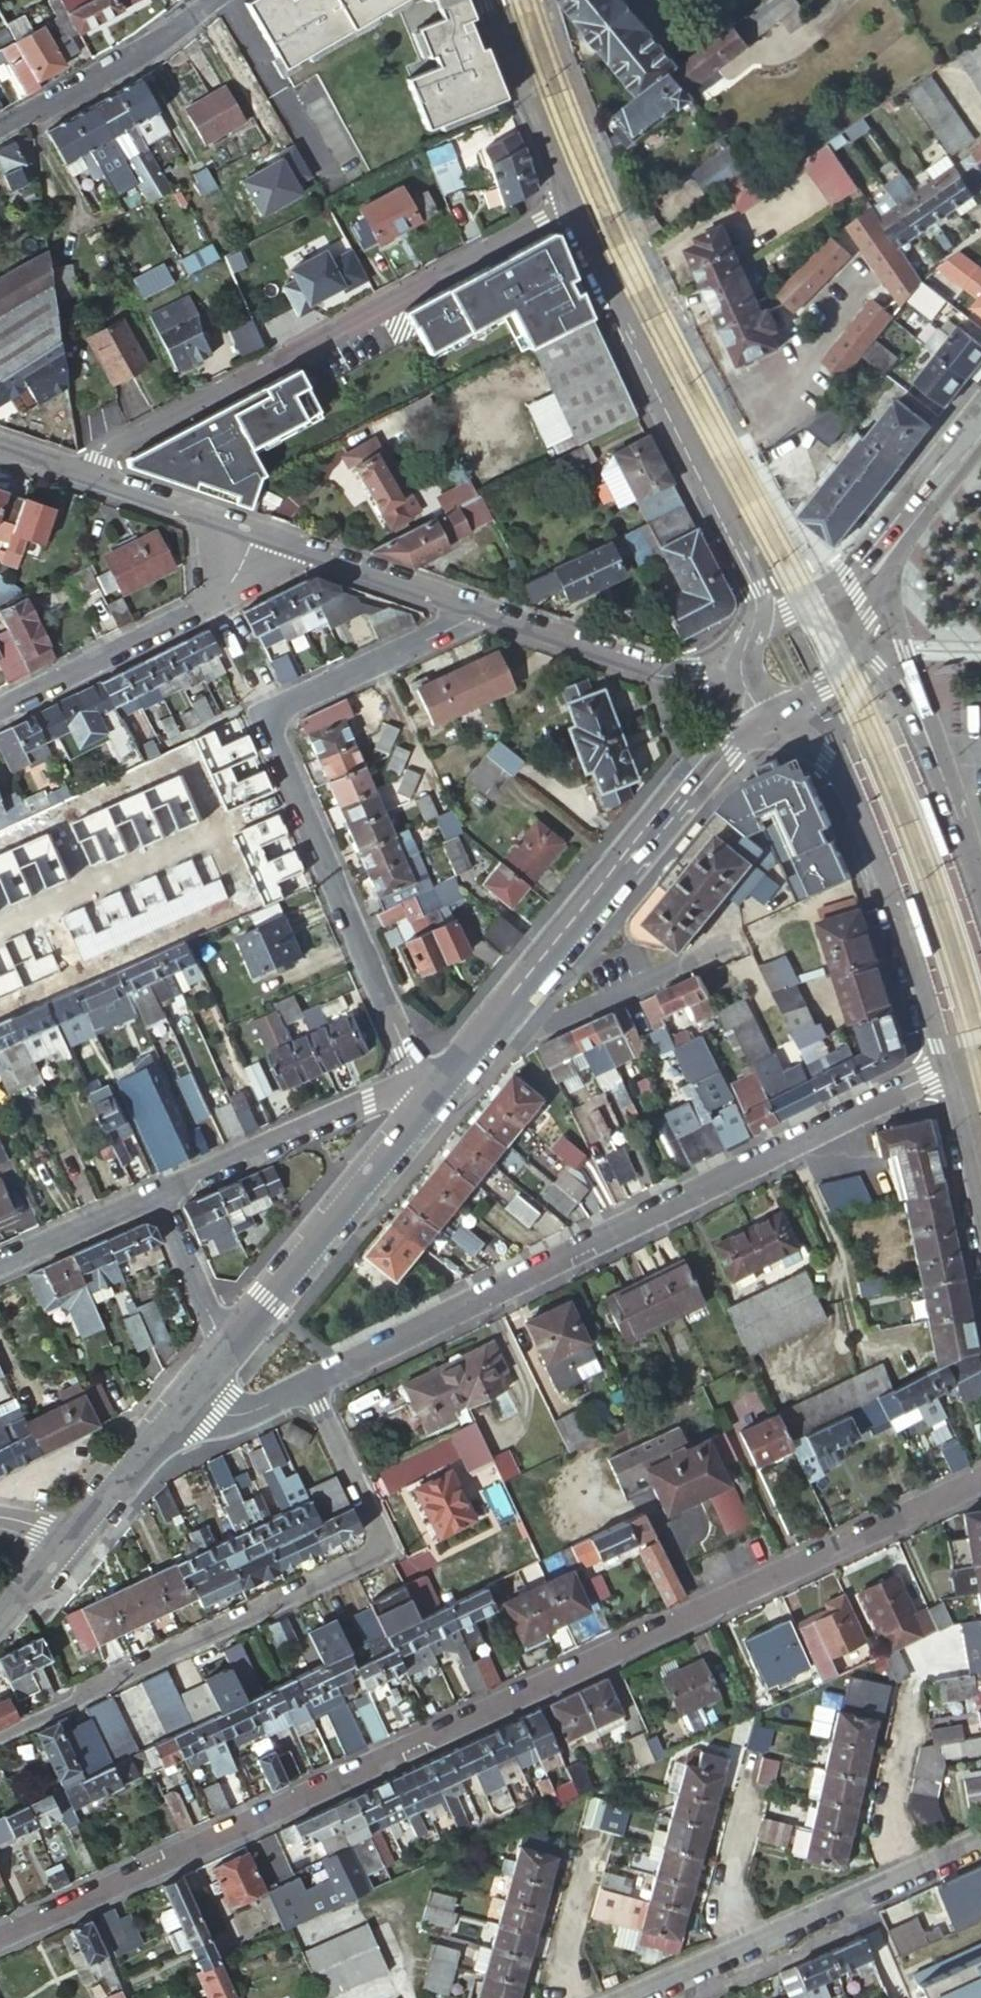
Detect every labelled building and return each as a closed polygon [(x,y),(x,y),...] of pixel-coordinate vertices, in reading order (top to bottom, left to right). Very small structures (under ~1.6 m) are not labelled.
[(5,25),(17,19),(7,0),(0,0),(0,17),(5,25)] [(77,33),(59,0),(52,0),(46,3),(56,20),(52,23),(15,43),(25,62),(68,38),(77,33)] [(77,33),(138,0),(59,0),(77,33)] [(508,96),(489,43),(481,46),(473,17),(481,12),(476,0),(254,0),(251,2),(288,73),(400,11),(420,58),(404,64),(405,78),(425,130),(441,125),(443,132),(497,112),(496,103),(508,96)] [(641,98),(676,72),(681,67),(626,0),(564,0),(641,98)] [(798,0),(770,0),(681,67),(676,72),(689,90),(801,4),(798,0)] [(15,43),(52,23),(42,6),(17,19),(5,25),(6,27),(14,41),(15,43)] [(25,62),(36,81),(64,66),(62,61),(76,53),(68,38),(25,62)] [(40,87),(36,81),(25,62),(15,43),(14,41),(0,48),(0,62),(4,60),(25,96),(40,87)] [(968,66),(980,58),(980,41),(960,55),(968,66)] [(968,66),(977,79),(980,76),(980,58),(968,66)] [(676,72),(641,98),(610,122),(629,148),(682,107),(683,109),(696,99),(689,90),(676,72)] [(158,112),(139,78),(114,92),(135,126),(142,136),(148,146),(170,132),(158,112)] [(918,104),(939,90),(931,79),(911,93),(918,104)] [(226,86),(187,109),(207,143),(246,120),(226,86)] [(924,113),(945,99),(939,90),(918,104),(924,113)] [(135,126),(114,92),(91,104),(112,138),(142,187),(152,181),(165,174),(151,151),(148,146),(142,136),(135,126)] [(932,124),(953,110),(945,99),(924,113),(932,124)] [(91,104),(69,117),(103,174),(106,178),(111,175),(109,171),(112,169),(98,146),(112,138),(91,104)] [(939,134),(960,120),(953,110),(932,124),(939,134)] [(69,117),(45,130),(71,175),(87,166),(95,179),(103,174),(69,117)] [(946,145),(967,131),(960,120),(939,134),(946,145)] [(974,141),(967,131),(946,145),(953,155),(974,141)] [(486,148),(493,163),(521,148),(514,134),(486,148)] [(0,148),(0,171),(9,189),(25,182),(25,181),(33,177),(27,163),(33,161),(25,138),(14,143),(13,142),(0,148)] [(450,143),(426,152),(432,168),(433,168),(456,159),(457,159),(450,143)] [(858,187),(827,143),(802,161),(833,204),(858,187)] [(751,172),(731,146),(693,175),(711,199),(726,189),(751,172)] [(529,169),(523,147),(521,148),(493,163),(489,164),(494,181),(496,185),(504,182),(529,169)] [(972,155),(979,166),(980,169),(980,149),(972,155)] [(979,189),(980,187),(980,169),(979,166),(972,155),(961,162),(969,173),(979,189)] [(928,170),(935,181),(953,169),(954,167),(947,157),(928,170)] [(467,186),(456,159),(433,168),(445,195),(467,186)] [(220,186),(208,166),(195,174),(207,193),(220,186)] [(504,182),(496,185),(502,207),(508,204),(536,189),(529,169),(504,182)] [(960,179),(953,169),(935,181),(942,191),(943,191),(957,210),(976,197),(963,177),(960,179)] [(776,191),(770,183),(763,188),(751,172),(726,189),(743,214),(776,191)] [(111,175),(106,178),(118,198),(126,194),(114,174),(111,175)] [(152,181),(142,187),(150,201),(173,188),(165,174),(152,181)] [(892,197),(898,206),(917,193),(904,175),(885,188),(892,197)] [(942,191),(935,181),(917,193),(938,223),(957,210),(943,191),(942,191)] [(363,251),(438,211),(427,191),(407,202),(400,189),(362,210),(366,218),(351,227),(363,251)] [(938,223),(917,193),(898,206),(905,217),(906,216),(919,236),(938,223)] [(261,194),(234,210),(252,241),(280,226),(261,194)] [(892,197),(873,209),(880,218),(898,206),(892,197)] [(901,249),(919,236),(906,216),(905,217),(898,206),(880,218),(901,249)] [(873,209),(846,227),(898,299),(885,308),(874,299),(824,361),(846,379),(864,357),(877,340),(910,299),(924,280),(901,249),(880,218),(873,209)] [(687,250),(702,283),(741,264),(723,225),(697,237),(701,244),(687,250)] [(532,345),(591,318),(558,234),(550,232),(412,310),(434,352),(503,315),(517,350),(532,345)] [(779,329),(770,309),(779,306),(789,313),(849,259),(833,237),(776,288),(757,297),(717,316),(740,365),(779,346),(773,332),(779,329)] [(19,251),(26,263),(45,252),(38,240),(19,251)] [(213,241),(183,258),(191,272),(222,256),(213,241)] [(297,279),(284,286),(299,315),(313,308),(310,303),(343,286),(345,290),(368,278),(353,249),(331,261),(326,250),(315,256),(317,260),(304,267),(302,263),(292,269),(297,279)] [(61,339),(55,299),(50,268),(48,251),(45,252),(26,263),(0,278),(0,378),(61,339)] [(980,300),(980,268),(961,252),(940,266),(980,300)] [(741,264),(702,283),(717,316),(757,297),(741,264)] [(50,268),(55,299),(76,296),(72,265),(50,268)] [(162,272),(137,285),(143,297),(168,284),(162,272)] [(924,280),(910,299),(933,318),(947,300),(924,280)] [(212,353),(206,340),(201,331),(206,329),(198,314),(198,313),(189,295),(151,315),(160,333),(161,333),(180,370),(212,353)] [(253,318),(228,329),(239,355),(264,344),(253,318)] [(591,318),(532,345),(579,444),(583,442),(637,416),(591,318)] [(133,369),(146,362),(121,321),(91,339),(118,383),(135,373),(133,369)] [(928,346),(937,354),(969,379),(980,364),(980,344),(959,327),(951,337),(941,329),(928,346)] [(201,331),(206,340),(210,338),(206,329),(201,331)] [(30,382),(43,404),(68,389),(64,361),(61,339),(0,378),(0,401),(30,382)] [(877,340),(864,357),(886,374),(898,357),(877,340)] [(916,381),(948,406),(969,379),(937,354),(916,381)] [(148,365),(146,362),(133,369),(135,373),(148,365)] [(249,446),(322,411),(300,368),(137,447),(170,459),(187,465),(196,468),(204,464),(196,448),(210,440),(236,427),(249,446)] [(428,395),(399,409),(414,438),(442,425),(428,395)] [(867,438),(901,466),(932,426),(898,400),(867,438)] [(826,404),(807,428),(830,447),(850,424),(826,404)] [(192,491),(204,484),(241,464),(236,453),(247,447),(236,427),(215,438),(220,448),(216,450),(219,456),(204,464),(196,468),(188,465),(177,486),(192,491)] [(800,515),(838,545),(901,466),(867,438),(860,432),(850,445),(854,449),(840,466),(836,463),(820,483),(824,487),(810,505),(806,502),(797,512),(800,515)] [(659,460),(647,436),(612,455),(623,477),(659,460)] [(344,451),(352,465),(374,453),(376,452),(368,437),(344,451)] [(219,456),(216,450),(211,440),(210,440),(196,448),(204,464),(219,456)] [(583,442),(579,444),(549,459),(557,475),(591,458),(583,442)] [(376,452),(374,453),(392,484),(408,475),(390,444),(376,452)] [(260,476),(260,475),(251,459),(254,457),(249,446),(247,447),(236,453),(241,464),(204,484),(250,499),(260,476)] [(170,459),(137,447),(121,456),(120,466),(120,467),(160,480),(170,459)] [(392,484),(374,453),(352,465),(390,530),(412,517),(392,484)] [(160,480),(177,486),(188,465),(187,465),(170,459),(160,480)] [(659,460),(623,477),(635,501),(671,483),(659,460)] [(23,498),(0,490),(0,527),(13,531),(23,498)] [(477,495),(366,550),(366,551),(412,566),(448,547),(446,543),(470,531),(469,529),(492,518),(481,494),(477,495)] [(53,508),(23,498),(13,531),(2,564),(16,569),(26,539),(41,544),(53,508)] [(659,603),(677,640),(719,618),(723,615),(724,614),(727,612),(729,609),(730,606),(731,603),(730,601),(730,600),(683,506),(647,524),(663,556),(680,592),(659,603)] [(601,530),(607,544),(623,536),(639,528),(644,526),(637,513),(601,530)] [(647,524),(644,526),(639,528),(654,560),(663,556),(647,524)] [(639,528),(623,536),(638,568),(654,560),(639,528)] [(123,593),(174,567),(156,531),(105,557),(123,593)] [(525,583),(524,583),(532,600),(564,585),(569,596),(620,572),(607,544),(525,583)] [(515,563),(512,557),(506,559),(509,566),(515,563)] [(88,567),(79,571),(85,583),(94,578),(88,567)] [(85,583),(79,571),(66,577),(72,590),(85,583)] [(338,591),(339,583),(314,575),(303,580),(324,622),(326,626),(360,610),(370,613),(365,616),(377,640),(414,622),(410,616),(388,608),(382,610),(360,603),(356,597),(338,591)] [(94,578),(85,583),(91,594),(100,590),(94,578)] [(0,583),(0,606),(27,590),(1,579),(0,583)] [(324,622),(303,580),(283,590),(303,632),(324,622)] [(91,594),(85,583),(72,590),(78,600),(91,594)] [(303,632),(283,590),(263,600),(282,638),(284,641),(303,632)] [(107,605),(118,628),(133,620),(122,597),(107,605)] [(25,598),(0,610),(0,615),(10,634),(10,636),(38,622),(25,598)] [(282,638),(263,600),(241,611),(253,635),(254,635),(256,634),(262,647),(282,638)] [(28,672),(56,659),(38,622),(10,636),(28,672)] [(214,676),(223,672),(215,655),(216,654),(204,629),(182,640),(199,675),(210,669),(214,676)] [(28,672),(10,636),(10,634),(1,639),(0,638),(0,669),(7,683),(28,672)] [(199,675),(182,640),(161,650),(179,684),(181,688),(201,678),(199,675)] [(513,688),(494,645),(482,651),(484,656),(428,682),(425,676),(412,681),(432,724),(513,688)] [(179,684),(161,650),(141,660),(158,693),(179,684)] [(265,657),(279,685),(290,680),(276,652),(265,657)] [(158,693),(141,660),(121,670),(140,709),(141,709),(161,699),(158,693)] [(201,678),(202,682),(214,676),(210,669),(199,675),(201,678)] [(140,709),(121,670),(100,681),(120,718),(140,709)] [(568,728),(576,750),(618,736),(602,690),(593,693),(587,677),(561,687),(575,726),(568,728)] [(199,724),(210,719),(199,699),(188,704),(191,710),(199,724)] [(188,729),(199,724),(191,710),(182,715),(188,729)] [(0,731),(0,747),(6,759),(7,758),(12,770),(26,763),(27,766),(48,755),(42,741),(30,715),(0,731)] [(179,734),(170,716),(160,721),(168,739),(179,734)] [(107,725),(130,766),(143,761),(136,748),(120,719),(107,725)] [(307,735),(317,758),(350,744),(339,721),(307,735)] [(398,729),(386,724),(374,751),(385,755),(398,729)] [(618,736),(576,750),(583,770),(590,768),(604,806),(630,796),(625,781),(633,778),(618,736)] [(154,755),(158,753),(154,746),(151,741),(136,748),(143,761),(154,755)] [(522,762),(496,741),(485,754),(510,775),(511,776),(522,762)] [(350,744),(317,758),(327,781),(360,767),(350,744)] [(409,752),(397,746),(386,769),(398,775),(402,766),(409,752)] [(485,754),(465,778),(489,799),(510,775),(485,754)] [(759,774),(778,765),(775,759),(756,767),(759,774)] [(731,793),(716,810),(748,837),(761,831),(763,830),(796,903),(850,880),(827,828),(830,827),(824,812),(807,776),(803,778),(800,771),(794,773),(790,765),(780,770),(778,765),(759,774),(743,783),(740,785),(736,788),(734,790),(731,793)] [(327,781),(337,804),(369,789),(360,767),(327,781)] [(409,797),(413,790),(420,775),(407,768),(396,792),(409,797)] [(47,806),(60,800),(67,797),(63,787),(43,796),(47,806)] [(337,804),(347,827),(379,813),(369,789),(337,804)] [(435,816),(438,815),(429,797),(417,801),(426,820),(435,816)] [(451,809),(438,815),(435,816),(445,839),(455,835),(461,832),(451,809)] [(748,837),(716,810),(630,915),(628,919),(627,922),(626,924),(625,927),(626,929),(626,932),(627,935),(629,937),(631,939),(632,940),(634,941),(636,942),(663,949),(664,948),(667,944),(678,953),(726,894),(737,903),(774,860),(761,831),(748,837)] [(347,827),(357,850),(390,836),(379,813),(347,827)] [(501,864),(526,885),(560,843),(535,823),(501,864)] [(470,869),(455,835),(445,839),(440,842),(455,875),(470,869)] [(367,874),(399,859),(390,836),(357,850),(367,874)] [(412,896),(429,888),(417,861),(403,867),(399,859),(367,874),(383,910),(412,896)] [(508,908),(526,885),(501,864),(482,887),(508,908)] [(258,876),(60,944),(71,975),(269,908),(258,876)] [(461,899),(451,877),(429,888),(412,896),(422,917),(436,911),(446,906),(461,899)] [(418,975),(443,963),(422,917),(412,896),(383,910),(377,913),(383,926),(394,922),(418,975)] [(851,914),(847,902),(816,913),(820,925),(851,914)] [(453,920),(446,906),(436,911),(442,925),(453,920)] [(422,917),(443,963),(468,952),(454,920),(453,920),(442,925),(436,911),(422,917)] [(877,959),(860,911),(851,914),(820,925),(819,925),(835,974),(877,959)] [(503,952),(518,934),(498,917),(483,934),(503,952)] [(299,955),(283,919),(238,939),(254,975),(299,955)] [(205,981),(186,941),(161,952),(171,974),(181,970),(189,988),(205,981)] [(171,974),(161,952),(141,961),(160,1002),(180,993),(180,992),(171,974)] [(789,958),(775,965),(781,977),(794,974),(789,958)] [(877,959),(835,974),(848,1014),(890,1001),(877,959)] [(141,961),(121,970),(140,1014),(145,1025),(166,1015),(160,1002),(141,961)] [(775,965),(761,972),(773,996),(798,987),(794,974),(781,977),(775,965)] [(121,970),(100,979),(119,1023),(140,1014),(121,970)] [(181,970),(171,974),(180,992),(189,988),(181,970)] [(709,997),(699,975),(648,997),(659,1019),(690,1005),(697,1021),(713,1014),(706,998),(709,997)] [(78,989),(75,990),(86,1012),(96,1033),(119,1023),(100,979),(78,989)] [(798,987),(773,996),(784,1018),(798,1012),(794,1003),(802,1000),(798,987)] [(75,990),(48,1002),(58,1024),(86,1012),(75,990)] [(301,1013),(293,994),(274,1002),(278,1009),(284,1023),(302,1016),(301,1013)] [(344,1009),(338,996),(319,1005),(325,1018),(344,1009)] [(659,1019),(648,997),(637,1002),(648,1024),(659,1019)] [(742,1000),(716,1013),(724,1031),(731,1028),(753,1074),(766,1101),(784,1093),(790,1089),(783,1074),(773,1054),(769,1056),(742,1000)] [(857,1023),(893,1012),(890,1001),(848,1014),(852,1025),(857,1023)] [(48,1002),(21,1014),(14,1017),(24,1040),(35,1062),(61,1050),(65,1060),(73,1057),(67,1044),(58,1024),(48,1002)] [(319,1005),(301,1013),(302,1016),(311,1036),(329,1028),(325,1018),(319,1005)] [(637,1029),(627,1007),(614,1013),(623,1035),(628,1044),(634,1056),(647,1050),(637,1029)] [(284,1023),(278,1009),(260,1017),(268,1034),(262,1037),(285,1088),(308,1078),(293,1044),(284,1023)] [(854,1058),(865,1080),(897,1064),(904,1046),(893,1012),(857,1023),(865,1052),(854,1058)] [(623,1035),(614,1013),(593,1021),(603,1045),(604,1044),(607,1052),(614,1065),(634,1056),(628,1044),(623,1035)] [(14,1017),(0,1023),(0,1049),(14,1080),(27,1074),(36,1092),(46,1087),(35,1062),(24,1040),(14,1017)] [(268,1034),(260,1017),(255,1019),(262,1037),(268,1034)] [(329,1028),(344,1062),(368,1052),(352,1018),(329,1028)] [(614,1065),(607,1052),(604,1044),(603,1045),(593,1021),(573,1030),(583,1054),(593,1075),(614,1065)] [(311,1036),(326,1070),(344,1062),(329,1028),(311,1036)] [(583,1054),(573,1030),(541,1044),(540,1045),(557,1082),(580,1072),(573,1057),(583,1054)] [(675,1049),(689,1042),(683,1031),(669,1037),(675,1049)] [(675,1049),(674,1049),(685,1070),(673,1076),(699,1126),(711,1120),(708,1113),(733,1100),(712,1058),(704,1041),(701,1035),(689,1042),(675,1049)] [(293,1044),(308,1078),(326,1070),(311,1036),(293,1044)] [(78,1039),(67,1044),(73,1057),(75,1060),(86,1055),(78,1039)] [(0,1049),(0,1073),(1,1072),(9,1092),(18,1088),(14,1080),(0,1049)] [(138,1073),(156,1065),(151,1053),(133,1061),(138,1073)] [(229,1097),(242,1091),(243,1091),(226,1054),(212,1061),(229,1097)] [(813,1078),(824,1100),(865,1080),(854,1058),(826,1072),(819,1059),(807,1065),(813,1078)] [(249,1078),(262,1072),(258,1062),(244,1069),(249,1078)] [(118,1082),(159,1171),(197,1154),(156,1065),(138,1073),(118,1082)] [(777,1124),(824,1100),(813,1078),(808,1080),(801,1065),(783,1074),(790,1089),(784,1093),(766,1101),(777,1124)] [(210,1113),(191,1071),(177,1077),(197,1119),(210,1113)] [(262,1072),(249,1078),(257,1096),(271,1090),(262,1072)] [(515,1074),(494,1101),(524,1126),(525,1127),(546,1100),(515,1074)] [(756,1134),(777,1124),(766,1101),(753,1074),(747,1077),(753,1091),(738,1098),(756,1134)] [(626,1106),(633,1102),(621,1078),(610,1083),(623,1108),(626,1106)] [(91,1094),(101,1090),(97,1081),(87,1085),(91,1094)] [(122,1138),(133,1133),(111,1085),(101,1090),(91,1094),(108,1132),(117,1127),(122,1138)] [(245,1132),(258,1127),(242,1091),(229,1097),(231,1103),(245,1132)] [(524,1126),(494,1101),(478,1121),(508,1146),(509,1146),(525,1127),(524,1126)] [(633,1102),(626,1106),(631,1117),(632,1117),(639,1113),(633,1102)] [(229,1140),(245,1132),(231,1103),(215,1111),(229,1140)] [(735,1104),(719,1112),(721,1115),(728,1130),(742,1123),(744,1122),(735,1104)] [(596,1107),(585,1112),(596,1136),(607,1130),(596,1107)] [(726,1149),(749,1138),(742,1123),(728,1130),(721,1115),(711,1120),(726,1149)] [(924,1119),(873,1131),(879,1155),(885,1154),(896,1198),(901,1197),(941,1187),(930,1143),(924,1119)] [(714,1155),(726,1149),(711,1120),(699,1126),(714,1155)] [(508,1146),(478,1121),(462,1141),(492,1165),(492,1166),(509,1146),(508,1146)] [(702,1161),(714,1155),(699,1126),(687,1132),(702,1161)] [(191,1131),(200,1152),(208,1149),(198,1128),(191,1131)] [(690,1167),(702,1161),(687,1132),(675,1138),(690,1167)] [(604,1155),(607,1154),(617,1149),(612,1138),(607,1140),(604,1135),(597,1139),(604,1155)] [(9,1159),(0,1139),(0,1163),(9,1159)] [(552,1149),(575,1168),(583,1159),(560,1140),(552,1149)] [(122,1162),(130,1159),(121,1141),(113,1144),(118,1154),(122,1162)] [(492,1165),(462,1141),(446,1159),(477,1184),(477,1185),(492,1166),(492,1165)] [(113,1144),(102,1150),(106,1159),(118,1154),(113,1144)] [(636,1177),(622,1147),(617,1149),(607,1154),(621,1184),(636,1177)] [(477,1184),(446,1159),(430,1179),(461,1204),(477,1185),(477,1184)] [(279,1187),(269,1164),(215,1190),(225,1212),(233,1229),(248,1222),(244,1213),(266,1203),(263,1195),(279,1187)] [(556,1185),(579,1204),(590,1190),(567,1171),(556,1185)] [(858,1176),(816,1185),(830,1214),(872,1204),(858,1176)] [(430,1179),(410,1204),(440,1229),(440,1230),(461,1204),(430,1179)] [(1,1180),(0,1180),(0,1215),(14,1209),(1,1180)] [(567,1217),(579,1204),(556,1185),(545,1199),(567,1217)] [(949,1226),(941,1187),(901,1197),(919,1285),(960,1278),(956,1259),(951,1238),(949,1226)] [(181,1208),(196,1239),(221,1227),(216,1216),(225,1212),(215,1190),(183,1205),(182,1205),(181,1206),(181,1207),(181,1208)] [(515,1196),(505,1208),(528,1227),(538,1215),(515,1196)] [(410,1204),(394,1224),(424,1249),(440,1230),(440,1229),(410,1204)] [(775,1212),(743,1228),(759,1262),(774,1255),(791,1246),(792,1246),(775,1212)] [(144,1221),(105,1239),(115,1261),(160,1241),(153,1225),(144,1221)] [(424,1249),(394,1224),(367,1256),(398,1281),(424,1249)] [(463,1226),(452,1239),(475,1258),(486,1245),(463,1226)] [(759,1262),(743,1228),(712,1243),(729,1277),(733,1275),(748,1268),(759,1262)] [(115,1261),(105,1239),(70,1254),(91,1301),(92,1304),(114,1295),(109,1283),(122,1277),(115,1261)] [(798,1259),(791,1246),(774,1255),(780,1268),(798,1259)] [(70,1254),(24,1274),(42,1310),(56,1303),(68,1307),(81,1336),(102,1326),(92,1304),(91,1301),(70,1254)] [(681,1260),(635,1282),(654,1321),(670,1314),(675,1324),(705,1309),(681,1260)] [(748,1268),(733,1275),(737,1285),(752,1278),(748,1268)] [(801,1271),(761,1290),(772,1312),(811,1293),(801,1271)] [(919,1285),(926,1319),(958,1354),(959,1354),(972,1352),(973,1352),(960,1278),(919,1285)] [(857,1284),(860,1296),(880,1292),(878,1280),(857,1284)] [(654,1321),(635,1282),(601,1299),(620,1338),(625,1336),(629,1346),(647,1337),(642,1327),(654,1321)] [(761,1290),(724,1307),(735,1329),(772,1312),(761,1290)] [(772,1312),(735,1329),(746,1355),(823,1317),(811,1293),(772,1312)] [(133,1301),(119,1308),(123,1317),(137,1311),(133,1301)] [(599,1370),(565,1301),(523,1321),(558,1391),(599,1370)] [(153,1305),(138,1311),(152,1343),(167,1336),(153,1305)] [(138,1349),(152,1343),(138,1311),(137,1311),(123,1317),(138,1349)] [(95,1350),(110,1343),(103,1329),(88,1336),(95,1350)] [(445,1360),(443,1361),(463,1402),(464,1405),(503,1386),(496,1371),(504,1367),(490,1338),(459,1353),(458,1353),(452,1352),(447,1354),(445,1360)] [(958,1354),(923,1372),(934,1394),(953,1385),(960,1400),(979,1391),(972,1352),(959,1354),(958,1354)] [(883,1360),(855,1373),(861,1404),(876,1396),(894,1387),(883,1360)] [(463,1402),(443,1361),(399,1383),(400,1385),(399,1386),(398,1388),(398,1389),(398,1390),(401,1397),(407,1398),(423,1431),(451,1417),(448,1409),(463,1402)] [(916,1403),(934,1394),(923,1372),(894,1387),(876,1396),(886,1417),(887,1418),(889,1422),(893,1431),(923,1416),(916,1403)] [(861,1404),(855,1373),(773,1412),(774,1414),(787,1440),(861,1404)] [(63,1402),(25,1421),(40,1453),(98,1424),(95,1418),(89,1406),(81,1390),(77,1382),(58,1391),(63,1402)] [(95,1383),(81,1390),(89,1406),(103,1398),(95,1383)] [(876,1396),(861,1404),(787,1440),(789,1445),(806,1477),(824,1468),(815,1450),(865,1427),(868,1433),(889,1422),(887,1418),(886,1417),(876,1396)] [(13,1397),(0,1403),(0,1410),(6,1423),(0,1426),(0,1429),(17,1464),(40,1453),(25,1421),(13,1397)] [(103,1398),(89,1406),(95,1418),(109,1411),(103,1398)] [(576,1408),(552,1420),(566,1450),(591,1438),(576,1408)] [(787,1440),(774,1414),(741,1430),(756,1461),(789,1445),(787,1440)] [(464,1441),(455,1445),(460,1456),(469,1452),(475,1463),(489,1457),(472,1422),(458,1429),(464,1441)] [(310,1438),(288,1424),(281,1436),(303,1449),(310,1438)] [(720,1467),(707,1438),(689,1446),(679,1426),(608,1461),(624,1495),(652,1481),(666,1510),(707,1490),(727,1481),(720,1467)] [(0,1429),(0,1473),(17,1464),(0,1429)] [(458,1429),(449,1433),(455,1445),(464,1441),(458,1429)] [(737,1459),(723,1430),(719,1432),(732,1461),(737,1459)] [(284,1466),(268,1431),(256,1437),(261,1448),(275,1477),(282,1473),(279,1468),(284,1466)] [(732,1461),(719,1432),(707,1438),(720,1467),(732,1461)] [(275,1477),(261,1448),(251,1452),(262,1476),(266,1475),(268,1480),(275,1477)] [(515,1472),(504,1450),(490,1456),(501,1479),(515,1472)] [(232,1451),(221,1457),(237,1491),(249,1486),(232,1451)] [(466,1468),(475,1463),(469,1452),(460,1456),(466,1468)] [(307,1528),(319,1522),(295,1471),(284,1477),(288,1486),(281,1490),(301,1531),(307,1528)] [(472,1519),(447,1471),(412,1490),(438,1537),(472,1519)] [(275,1477),(281,1490),(288,1486),(284,1477),(282,1473),(275,1477)] [(349,1508),(334,1475),(305,1489),(320,1521),(329,1517),(349,1508)] [(217,1477),(210,1481),(217,1496),(219,1502),(227,1498),(217,1477)] [(275,1493),(281,1490),(275,1477),(268,1480),(275,1493)] [(731,1479),(727,1481),(707,1490),(727,1530),(751,1519),(731,1479)] [(165,1485),(152,1498),(164,1523),(172,1520),(174,1525),(182,1521),(165,1485)] [(282,1540),(287,1537),(301,1531),(281,1490),(275,1493),(283,1512),(271,1517),(282,1540)] [(253,1526),(264,1548),(267,1546),(282,1540),(271,1517),(260,1494),(242,1503),(249,1518),(253,1526)] [(219,1502),(217,1496),(209,1500),(212,1505),(219,1502)] [(233,1512),(227,1498),(219,1502),(212,1505),(218,1519),(222,1517),(223,1519),(227,1518),(230,1516),(229,1514),(233,1512)] [(360,1531),(349,1508),(329,1517),(340,1541),(360,1531)] [(961,1514),(965,1537),(943,1540),(949,1570),(969,1567),(980,1564),(980,1510),(961,1514)] [(641,1512),(570,1546),(579,1566),(651,1532),(641,1512)] [(329,1517),(320,1521),(319,1522),(307,1528),(318,1551),(340,1541),(329,1517)] [(231,1526),(235,1535),(253,1526),(249,1518),(231,1526)] [(190,1537),(197,1553),(216,1544),(207,1525),(195,1530),(196,1532),(192,1534),(193,1536),(190,1537)] [(235,1535),(246,1557),(264,1548),(253,1526),(235,1535)] [(287,1537),(298,1560),(318,1551),(307,1528),(301,1531),(287,1537)] [(216,1544),(226,1566),(229,1565),(246,1557),(235,1535),(216,1544)] [(267,1546),(279,1570),(298,1560),(287,1537),(282,1540),(267,1546)] [(654,1537),(639,1544),(668,1604),(686,1596),(654,1537)] [(197,1553),(207,1575),(226,1566),(216,1544),(197,1553)] [(229,1565),(240,1588),(279,1570),(267,1546),(264,1548),(246,1557),(229,1565)] [(570,1546),(560,1551),(570,1570),(572,1571),(580,1567),(579,1566),(570,1546)] [(174,1564),(174,1565),(184,1586),(190,1583),(207,1575),(197,1553),(174,1564)] [(969,1567),(973,1594),(980,1593),(980,1564),(969,1567)] [(174,1565),(152,1575),(169,1610),(197,1597),(190,1583),(184,1586),(174,1565)] [(190,1583),(197,1597),(204,1612),(209,1610),(207,1604),(240,1588),(229,1565),(226,1566),(207,1575),(190,1583)] [(570,1570),(547,1581),(565,1620),(589,1609),(572,1571),(570,1570)] [(585,1578),(595,1599),(607,1593),(597,1573),(585,1578)] [(152,1575),(130,1585),(147,1620),(169,1610),(152,1575)] [(928,1610),(926,1607),(910,1614),(893,1576),(861,1591),(889,1652),(894,1649),(937,1630),(928,1610)] [(404,1589),(418,1619),(432,1611),(436,1610),(421,1578),(402,1586),(404,1589)] [(547,1581),(545,1581),(527,1590),(545,1629),(565,1620),(547,1581)] [(494,1583),(483,1588),(493,1609),(503,1604),(502,1602),(503,1601),(494,1583)] [(130,1585),(106,1597),(123,1632),(147,1620),(130,1585)] [(483,1588),(447,1605),(457,1626),(493,1609),(483,1588)] [(416,1619),(418,1619),(404,1589),(368,1606),(368,1607),(382,1636),(388,1633),(416,1619)] [(502,1602),(503,1604),(524,1648),(549,1637),(545,1629),(527,1590),(525,1591),(503,1601),(502,1602)] [(828,1614),(795,1629),(820,1684),(836,1676),(828,1659),(865,1643),(843,1596),(824,1605),(828,1614)] [(123,1632),(106,1597),(80,1609),(97,1644),(123,1632)] [(940,1604),(928,1610),(937,1630),(949,1624),(940,1604)] [(432,1611),(418,1619),(416,1619),(426,1640),(457,1626),(447,1605),(436,1610),(432,1611)] [(368,1607),(348,1616),(354,1630),(362,1645),(365,1644),(382,1636),(368,1607)] [(97,1644),(80,1609),(64,1616),(80,1652),(97,1644)] [(295,1641),(284,1618),(267,1626),(278,1649),(295,1641)] [(426,1640),(416,1619),(388,1633),(397,1654),(404,1669),(406,1672),(435,1659),(426,1640)] [(960,1625),(970,1676),(980,1674),(980,1621),(978,1622),(960,1625)] [(807,1667),(786,1622),(742,1643),(762,1688),(807,1667)] [(337,1628),(306,1642),(317,1666),(326,1662),(346,1653),(348,1652),(341,1636),(337,1628)] [(362,1645),(354,1630),(341,1636),(348,1652),(362,1645)] [(397,1654),(388,1633),(382,1636),(365,1644),(382,1679),(404,1669),(397,1654)] [(38,1637),(17,1648),(36,1690),(40,1699),(51,1694),(37,1665),(49,1660),(38,1637)] [(473,1637),(463,1642),(471,1660),(484,1690),(499,1683),(485,1656),(482,1657),(473,1637)] [(261,1693),(239,1644),(222,1652),(230,1669),(245,1700),(247,1699),(261,1693)] [(362,1645),(348,1652),(346,1653),(356,1674),(363,1688),(382,1679),(365,1644),(362,1645)] [(2,1671),(13,1696),(15,1699),(36,1690),(17,1648),(0,1655),(0,1667),(2,1671)] [(894,1649),(889,1652),(881,1655),(892,1679),(906,1673),(894,1649)] [(356,1674),(346,1653),(326,1662),(336,1683),(348,1678),(356,1674)] [(484,1690),(471,1660),(457,1666),(472,1696),(484,1690)] [(336,1683),(326,1662),(317,1666),(308,1671),(291,1678),(309,1716),(313,1714),(312,1709),(306,1698),(336,1683)] [(716,1698),(699,1663),(661,1681),(677,1716),(680,1715),(699,1706),(716,1698)] [(245,1700),(230,1669),(203,1681),(204,1685),(217,1713),(233,1706),(245,1700)] [(165,1670),(139,1682),(164,1738),(170,1736),(190,1726),(177,1697),(169,1681),(165,1670)] [(970,1676),(930,1683),(934,1706),(968,1700),(974,1699),(975,1707),(980,1706),(980,1674),(970,1676)] [(291,1678),(278,1685),(273,1687),(290,1723),(297,1737),(315,1728),(309,1716),(291,1678)] [(348,1678),(336,1683),(342,1696),(354,1691),(348,1678)] [(624,1723),(603,1679),(575,1692),(597,1736),(624,1723)] [(342,1696),(336,1683),(306,1698),(312,1709),(320,1706),(330,1711),(346,1704),(342,1696)] [(217,1713),(204,1685),(177,1697),(190,1726),(210,1717),(217,1713)] [(290,1723),(273,1687),(261,1693),(247,1699),(257,1721),(262,1731),(264,1736),(273,1732),(290,1723)] [(394,1688),(388,1691),(390,1695),(395,1705),(401,1702),(394,1688)] [(372,1742),(385,1736),(363,1690),(359,1692),(361,1696),(353,1700),(372,1742)] [(597,1736),(575,1692),(548,1704),(565,1740),(581,1732),(585,1741),(597,1736)] [(829,1741),(867,1750),(877,1702),(844,1694),(839,1711),(836,1711),(829,1741)] [(395,1705),(390,1695),(385,1697),(390,1707),(395,1705)] [(23,1716),(15,1699),(13,1696),(0,1702),(0,1727),(23,1716)] [(109,1696),(83,1708),(88,1720),(90,1725),(109,1765),(124,1757),(129,1755),(134,1753),(135,1752),(109,1696)] [(409,1698),(401,1702),(407,1715),(415,1711),(409,1698)] [(257,1721),(247,1699),(245,1700),(233,1706),(243,1728),(257,1721)] [(396,1720),(398,1719),(405,1716),(407,1715),(401,1702),(395,1705),(390,1707),(396,1720)] [(335,1737),(344,1756),(361,1748),(358,1741),(362,1739),(346,1704),(330,1711),(340,1734),(335,1737)] [(217,1713),(210,1717),(220,1738),(230,1734),(243,1728),(233,1706),(217,1713)] [(699,1706),(680,1715),(685,1727),(690,1729),(702,1723),(704,1718),(699,1706)] [(557,1753),(537,1710),(517,1719),(537,1762),(542,1772),(562,1763),(557,1753)] [(753,1715),(754,1714),(735,1723),(729,1742),(745,1746),(751,1723),(753,1715)] [(398,1719),(400,1724),(408,1721),(405,1716),(398,1719)] [(210,1717),(190,1726),(205,1760),(213,1778),(234,1768),(232,1763),(220,1738),(210,1717)] [(65,1718),(54,1723),(59,1733),(70,1728),(65,1718)] [(537,1762),(517,1719),(498,1728),(518,1771),(537,1762)] [(54,1723),(32,1733),(59,1788),(60,1787),(109,1765),(90,1725),(88,1720),(70,1728),(59,1733),(54,1723)] [(243,1728),(230,1734),(235,1744),(262,1731),(257,1721),(243,1728)] [(772,1728),(751,1723),(745,1746),(759,1750),(766,1749),(772,1728)] [(954,1724),(928,1729),(931,1745),(939,1743),(956,1741),(957,1740),(954,1724)] [(190,1726),(170,1736),(180,1757),(182,1756),(188,1767),(205,1760),(190,1726)] [(518,1771),(498,1728),(479,1737),(501,1785),(521,1776),(518,1771)] [(272,1752),(286,1783),(299,1776),(287,1751),(283,1753),(273,1732),(264,1736),(265,1738),(272,1752)] [(641,1766),(655,1759),(642,1733),(629,1739),(641,1766)] [(164,1738),(140,1750),(150,1771),(160,1767),(170,1762),(180,1757),(170,1736),(164,1738)] [(957,1740),(956,1741),(958,1755),(980,1751),(980,1736),(957,1740)] [(501,1785),(479,1737),(459,1746),(471,1772),(482,1796),(502,1787),(501,1785)] [(272,1752),(265,1738),(253,1744),(249,1751),(254,1760),(272,1752)] [(860,1779),(867,1750),(829,1741),(823,1770),(860,1779)] [(956,1741),(939,1743),(942,1758),(958,1755),(956,1741)] [(912,1776),(940,1782),(944,1765),(942,1758),(939,1743),(931,1745),(919,1747),(912,1776)] [(471,1772),(459,1746),(422,1763),(445,1812),(455,1835),(466,1830),(451,1797),(462,1792),(456,1779),(471,1772)] [(684,1764),(675,1794),(713,1804),(713,1805),(727,1755),(704,1748),(698,1768),(684,1764)] [(135,1752),(134,1753),(129,1755),(124,1757),(134,1780),(150,1772),(150,1771),(140,1750),(135,1752)] [(258,1769),(268,1791),(286,1783),(272,1752),(254,1760),(258,1769)] [(777,1759),(761,1756),(754,1781),(770,1785),(777,1759)] [(109,1765),(60,1787),(71,1810),(134,1780),(124,1757),(109,1765)] [(253,1771),(258,1769),(254,1760),(249,1762),(253,1771)] [(672,1761),(664,1791),(675,1794),(684,1764),(672,1761)] [(170,1762),(160,1767),(164,1775),(174,1770),(170,1762)] [(590,1789),(591,1789),(579,1762),(564,1769),(570,1782),(577,1795),(590,1789)] [(445,1812),(422,1763),(404,1771),(423,1810),(435,1805),(440,1814),(445,1812)] [(823,1770),(813,1768),(806,1797),(816,1799),(823,1770)] [(854,1808),(860,1779),(823,1770),(816,1799),(854,1808)] [(423,1810),(404,1771),(385,1780),(404,1820),(413,1839),(422,1835),(413,1815),(423,1810)] [(557,1804),(577,1795),(570,1782),(562,1786),(556,1774),(545,1779),(551,1792),(557,1804)] [(907,1806),(919,1832),(945,1820),(938,1805),(937,1802),(937,1800),(937,1798),(937,1796),(937,1795),(940,1782),(912,1776),(907,1806)] [(962,1780),(967,1808),(980,1806),(980,1777),(962,1780)] [(540,1796),(551,1792),(545,1779),(534,1784),(540,1796)] [(367,1789),(385,1828),(391,1840),(400,1836),(394,1824),(404,1820),(385,1780),(367,1789)] [(203,1788),(216,1815),(228,1810),(216,1783),(203,1788)] [(22,1806),(33,1828),(57,1816),(58,1816),(58,1817),(65,1829),(77,1822),(71,1810),(60,1787),(59,1788),(22,1806)] [(348,1798),(382,1869),(390,1865),(375,1833),(385,1828),(367,1789),(348,1798)] [(161,1795),(166,1805),(178,1799),(173,1790),(161,1795)] [(713,1804),(675,1794),(669,1818),(706,1829),(713,1805),(713,1804)] [(600,1819),(605,1800),(593,1797),(588,1816),(600,1819)] [(364,1877),(382,1869),(348,1798),(331,1806),(348,1843),(348,1845),(360,1840),(362,1845),(351,1850),(364,1877)] [(166,1805),(178,1832),(191,1826),(178,1799),(166,1805)] [(810,1829),(847,1837),(854,1808),(816,1799),(810,1829)] [(597,1829),(612,1833),(620,1804),(605,1800),(600,1819),(597,1829)] [(0,1816),(0,1847),(13,1841),(11,1838),(33,1828),(22,1806),(16,1808),(0,1816)] [(331,1806),(277,1831),(284,1846),(285,1847),(286,1847),(287,1847),(288,1848),(289,1848),(290,1848),(298,1844),(300,1847),(317,1840),(324,1855),(348,1843),(331,1806)] [(698,1857),(706,1829),(669,1818),(661,1846),(698,1857)] [(790,1824),(761,1818),(755,1839),(785,1846),(790,1824)] [(800,1827),(790,1824),(785,1846),(795,1849),(800,1827)] [(795,1849),(793,1856),(803,1858),(810,1829),(800,1827),(795,1849)] [(489,1833),(487,1829),(462,1840),(464,1845),(489,1833)] [(841,1867),(847,1837),(810,1829),(803,1858),(810,1860),(834,1866),(841,1867)] [(523,1831),(510,1876),(547,1887),(560,1842),(523,1831)] [(348,1845),(351,1850),(362,1845),(360,1840),(348,1845)] [(690,1887),(698,1857),(661,1846),(656,1863),(652,1876),(690,1887)] [(270,1905),(281,1930),(289,1927),(353,1898),(366,1892),(346,1849),(320,1860),(328,1878),(270,1905)] [(265,1895),(246,1853),(210,1870),(215,1882),(207,1885),(211,1894),(219,1890),(227,1907),(256,1894),(258,1899),(265,1895)] [(628,1855),(624,1868),(652,1876),(656,1863),(628,1855)] [(935,1883),(956,1928),(980,1918),(980,1862),(935,1883)] [(53,1873),(60,1887),(68,1884),(61,1869),(53,1873)] [(602,1871),(598,1886),(627,1895),(632,1879),(602,1871)] [(46,1876),(52,1891),(60,1887),(53,1873),(46,1876)] [(547,1887),(510,1876),(503,1901),(540,1912),(547,1887)] [(646,1900),(684,1910),(690,1887),(652,1876),(646,1900)] [(178,1877),(159,1886),(169,1910),(160,1914),(158,1921),(164,1934),(178,1928),(197,1919),(178,1877)] [(598,1886),(594,1901),(624,1909),(628,1895),(627,1895),(598,1886)] [(455,1900),(428,1892),(425,1905),(451,1913),(455,1900)] [(676,1939),(684,1910),(646,1900),(638,1928),(676,1939)] [(540,1912),(503,1901),(496,1926),(533,1936),(540,1912)] [(450,1928),(455,1913),(451,1913),(425,1905),(421,1919),(450,1928)] [(109,1909),(95,1916),(101,1930),(115,1923),(109,1909)] [(915,1916),(886,1928),(898,1954),(943,1935),(938,1924),(923,1931),(915,1916)] [(115,1923),(101,1930),(114,1958),(140,1945),(127,1918),(115,1923)] [(118,1983),(87,1919),(67,1929),(77,1951),(84,1966),(86,1965),(93,1980),(104,1975),(109,1987),(118,1983)] [(174,1954),(188,1948),(207,1939),(197,1919),(178,1928),(179,1931),(166,1937),(174,1954)] [(300,1951),(320,1997),(324,1997),(385,1970),(364,1923),(300,1951)] [(533,1936),(496,1926),(489,1950),(526,1960),(533,1936)] [(616,1927),(614,1939),(636,1942),(638,1930),(616,1927)] [(827,1949),(837,1970),(854,1963),(860,1975),(876,1968),(861,1934),(827,1949)] [(217,1960),(219,1959),(230,1954),(222,1938),(209,1944),(217,1960)] [(197,1969),(198,1968),(217,1960),(209,1944),(207,1939),(188,1948),(197,1969)] [(914,1972),(925,1996),(933,1992),(936,1997),(980,1997),(980,1941),(914,1972)] [(453,1965),(454,1965),(458,1952),(433,1944),(429,1958),(453,1965)] [(471,1970),(483,1973),(489,1950),(478,1947),(471,1970)] [(827,1949),(789,1965),(805,1997),(818,1997),(828,1994),(820,1978),(837,1970),(827,1949)] [(483,1973),(519,1984),(526,1960),(489,1950),(483,1973)] [(84,1966),(77,1951),(68,1955),(82,1985),(93,1980),(86,1965),(84,1966)] [(429,1958),(420,1989),(444,1996),(453,1965),(429,1958)] [(219,1959),(217,1960),(198,1968),(212,1997),(235,1997),(219,1959)] [(789,1965),(777,1971),(788,1995),(780,1997),(805,1997),(789,1965)] [(206,1997),(212,1997),(198,1968),(197,1969),(193,1971),(206,1997)] [(519,1984),(483,1973),(475,1997),(515,1997),(519,1984)] [(134,1997),(164,1984),(160,1975),(130,1988),(134,1997)]
